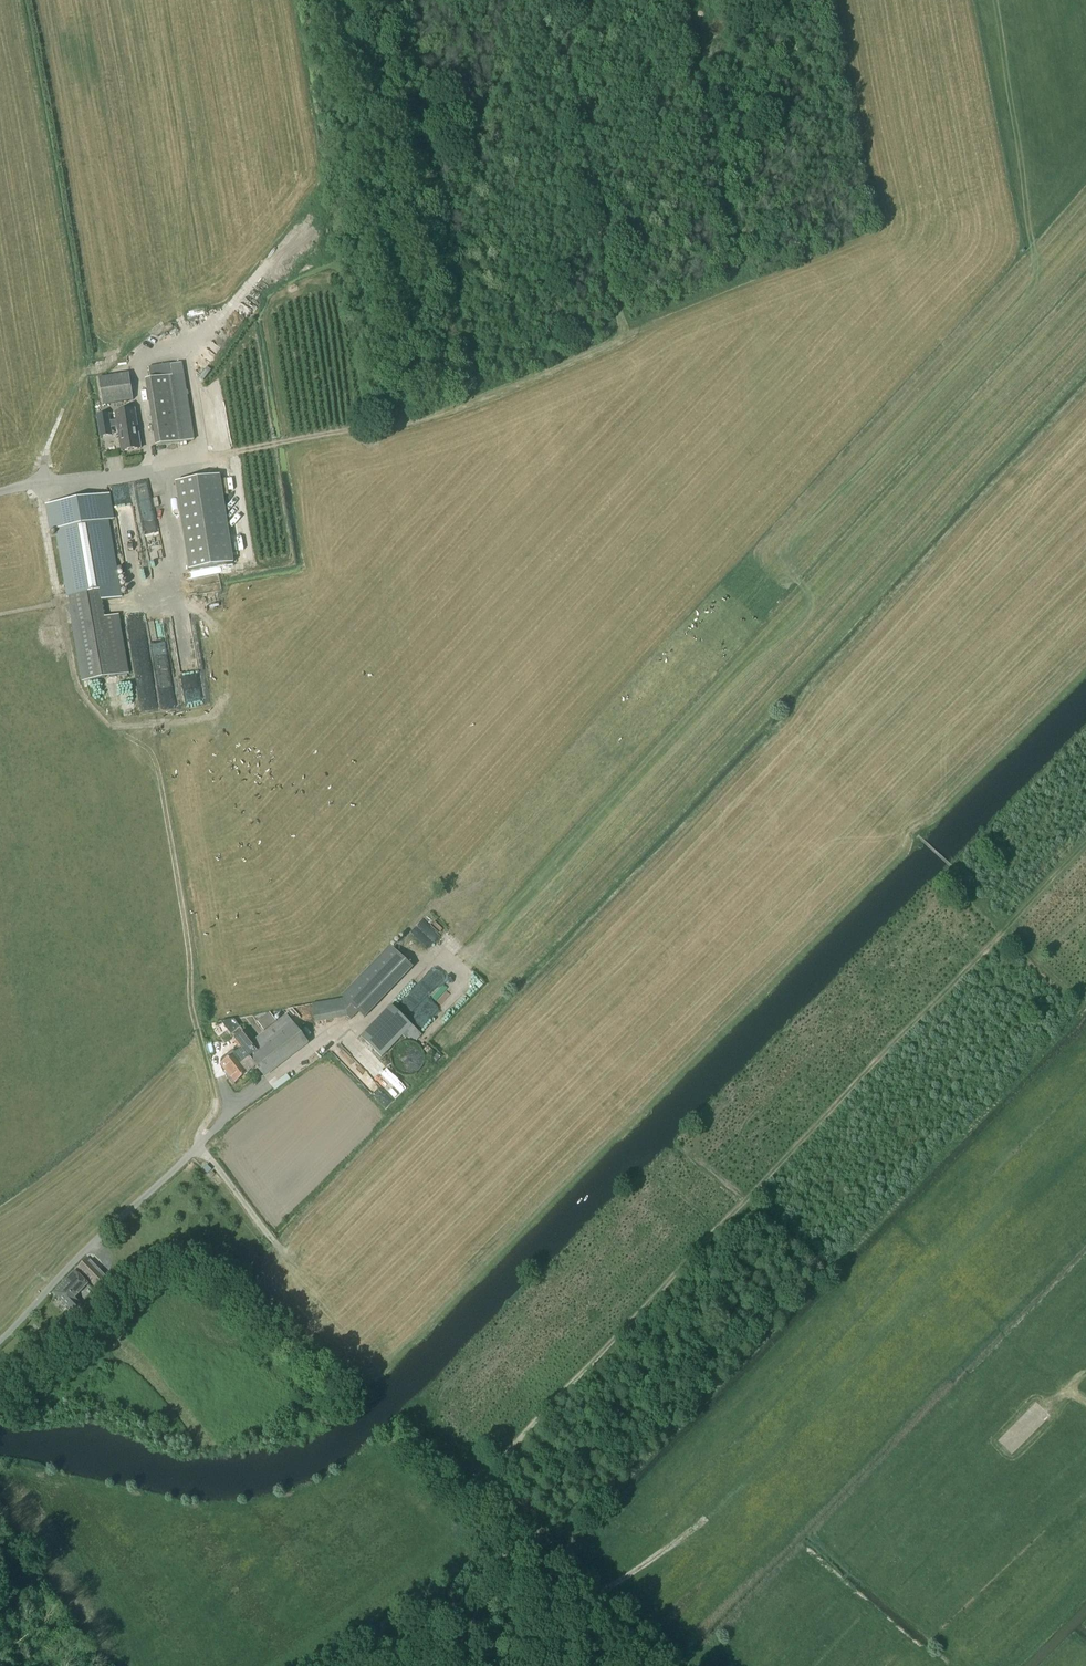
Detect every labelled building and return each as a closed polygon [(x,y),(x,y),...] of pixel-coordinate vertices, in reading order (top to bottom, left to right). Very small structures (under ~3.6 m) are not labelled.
[(195,440),(182,363),(171,365),(171,364),(149,367),(151,379),(145,380),(156,446),(195,440)] [(99,379),(103,405),(134,401),(130,374),(99,379)] [(121,452),(142,449),(135,410),(116,413),(121,452)] [(99,422),(100,429),(109,428),(108,421),(99,422)] [(190,572),(234,565),(220,476),(176,483),(190,572)] [(108,521),(113,520),(108,494),(47,505),(52,530),(57,529),(69,597),(103,591),(105,601),(118,599),(116,589),(120,588),(108,521)] [(115,676),(105,618),(73,623),(83,682),(115,676)] [(341,996),(343,999),(346,1018),(351,1021),(358,1013),(364,1019),(413,968),(390,946),(341,996)] [(427,1020),(454,992),(439,977),(444,971),(436,963),(406,994),(414,1001),(413,1002),(420,1008),(417,1010),(427,1020)] [(382,1058),(412,1026),(392,1006),(361,1038),(382,1058)] [(264,1031),(277,1022),(270,1013),(257,1022),(264,1031)] [(286,1015),(261,1035),(252,1042),(259,1052),(243,1063),(249,1072),(256,1067),(264,1077),(308,1043),(286,1015)] [(223,1023),(231,1034),(241,1026),(233,1016),(223,1023)] [(259,1052),(252,1042),(241,1028),(231,1035),(235,1039),(233,1041),(241,1051),(231,1058),(228,1057),(226,1057),(224,1058),(222,1060),(221,1062),(222,1065),(221,1066),(222,1066),(228,1075),(243,1063),(259,1052)] [(354,1060),(360,1055),(347,1037),(341,1041),(354,1060)] [(426,1060),(426,1057),(425,1054),(424,1051),(422,1049),(420,1047),(416,1045),(412,1043),(410,1043),(407,1043),(403,1044),(401,1046),(398,1048),(396,1050),(394,1053),(393,1056),(393,1059),(393,1063),(394,1066),(395,1069),(397,1071),(402,1075),(405,1076),(409,1077),(412,1077),(415,1076),(419,1074),(421,1072),(423,1070),(425,1067),(426,1064),(426,1060)] [(250,1072),(249,1072),(243,1063),(228,1075),(235,1084),(250,1072)] [(366,1069),(395,1099),(405,1089),(391,1075),(387,1080),(372,1064),(366,1069)] [(276,1089),(291,1078),(288,1074),(273,1085),(276,1089)] [(109,1279),(88,1258),(77,1268),(98,1290),(109,1279)] [(73,1312),(81,1304),(75,1299),(88,1285),(75,1272),(55,1293),(73,1312)]
